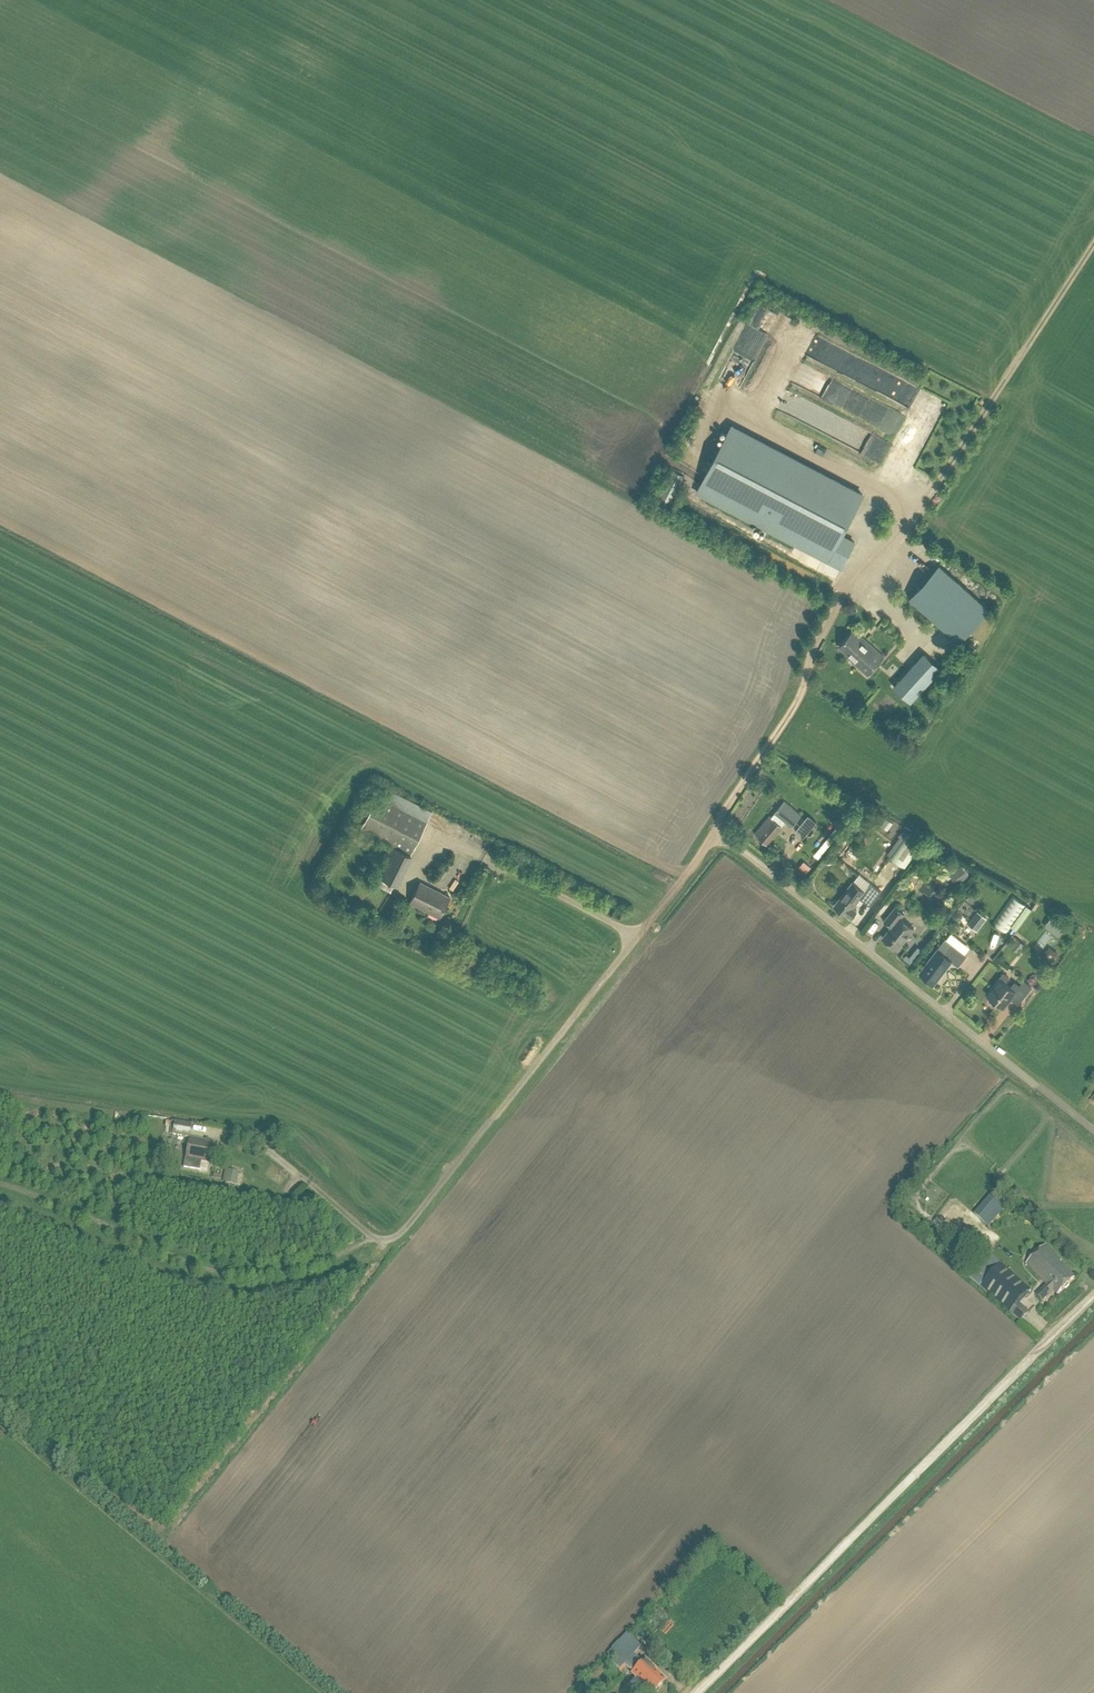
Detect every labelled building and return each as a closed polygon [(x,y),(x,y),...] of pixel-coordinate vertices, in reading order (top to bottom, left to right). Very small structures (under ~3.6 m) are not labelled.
[(914,422),(926,429),(940,407),(928,400),(914,422)] [(842,534),(863,494),(732,425),(699,489),(842,565),(855,541),(842,534)] [(960,642),(990,608),(940,564),(910,597),(960,642)] [(853,630),(839,645),(847,652),(846,654),(868,674),(884,656),(867,640),(865,641),(853,630)] [(894,686),(911,701),(942,667),(925,652),(894,686)] [(378,795),(361,828),(391,843),(411,854),(429,821),(378,795)] [(772,816),(770,815),(755,833),(768,843),(786,821),(792,826),(801,814),(784,800),(772,816)] [(809,814),(796,830),(804,836),(817,821),(809,814)] [(816,857),(834,836),(830,832),(811,853),(816,857)] [(905,866),(921,843),(907,833),(891,856),(905,866)] [(391,843),(383,859),(404,869),(411,854),(391,843)] [(806,863),(802,868),(807,872),(811,867),(806,863)] [(961,864),(953,871),(961,882),(970,875),(961,864)] [(883,891),(872,882),(860,872),(854,880),(835,903),(851,917),(857,910),(853,906),(861,898),(865,901),(868,897),(875,902),(883,891)] [(374,873),(370,881),(390,891),(394,883),(376,874),(374,873)] [(440,916),(450,896),(421,881),(410,901),(440,916)] [(1016,929),(1031,907),(1027,904),(1013,894),(993,922),(1007,932),(1011,926),(1016,929)] [(898,948),(914,928),(901,917),(904,913),(896,906),(885,919),(892,925),(883,936),(898,948)] [(1048,919),(1063,930),(1068,922),(1056,914),(1058,911),(1056,909),(1048,919)] [(978,911),(972,919),(980,926),(987,918),(978,911)] [(1013,934),(1007,942),(1019,952),(1026,944),(1013,934)] [(946,938),(920,972),(934,983),(941,974),(937,971),(941,965),(946,968),(952,961),(958,966),(967,955),(946,938)] [(1012,987),(1006,982),(1010,977),(1004,973),(987,994),(992,998),(990,1000),(997,1006),(999,1004),(1004,1007),(1014,995),(1021,1000),(1032,986),(1025,980),(1021,986),(1016,982),(1012,987)] [(189,1139),(192,1125),(174,1122),(172,1136),(189,1139)] [(209,1165),(213,1144),(190,1139),(184,1169),(201,1172),(202,1164),(209,1165)] [(226,1173),(224,1185),(235,1187),(237,1176),(226,1173)] [(989,1227),(1007,1208),(1001,1203),(992,1194),(974,1215),(984,1223),(989,1227)] [(1058,1296),(1076,1278),(1065,1266),(1065,1265),(1046,1246),(1027,1265),(1049,1287),(1039,1297),(1044,1302),(1054,1292),(1058,1296)] [(1001,1264),(983,1248),(967,1266),(973,1271),(968,1277),(974,1281),(1011,1315),(1018,1321),(1026,1314),(1018,1306),(1031,1290),(1001,1264)] [(657,1609),(648,1619),(658,1627),(666,1617),(657,1609)] [(635,1655),(642,1647),(629,1635),(610,1656),(615,1661),(619,1657),(626,1663),(624,1665),(633,1674),(631,1675),(651,1692),(655,1692),(666,1681),(655,1670),(656,1669),(646,1659),(643,1663),(635,1655)]
